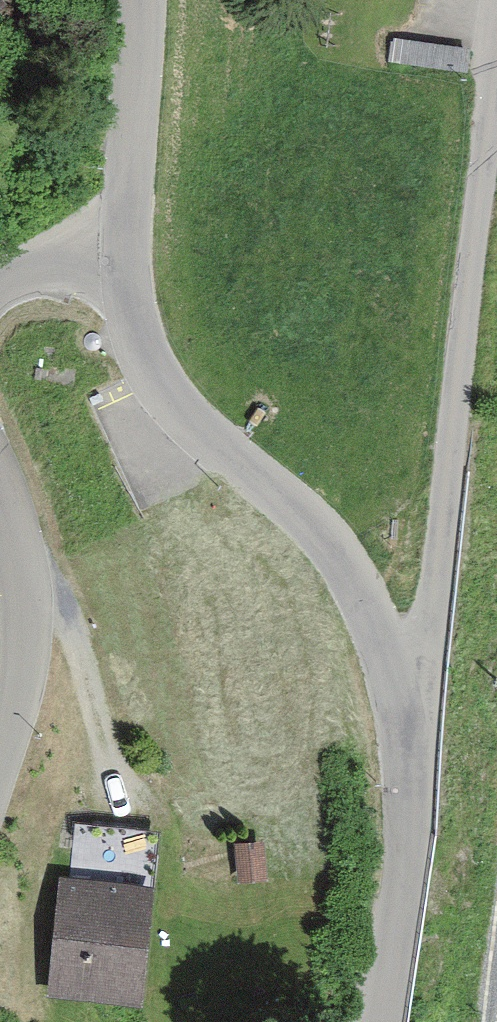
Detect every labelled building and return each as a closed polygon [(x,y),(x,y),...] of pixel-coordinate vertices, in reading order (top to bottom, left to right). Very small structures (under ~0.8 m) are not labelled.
[(157,834),(77,827),(62,988),(143,995),(157,834)] [(262,844),(236,845),(238,882),(264,880),(262,844)]
